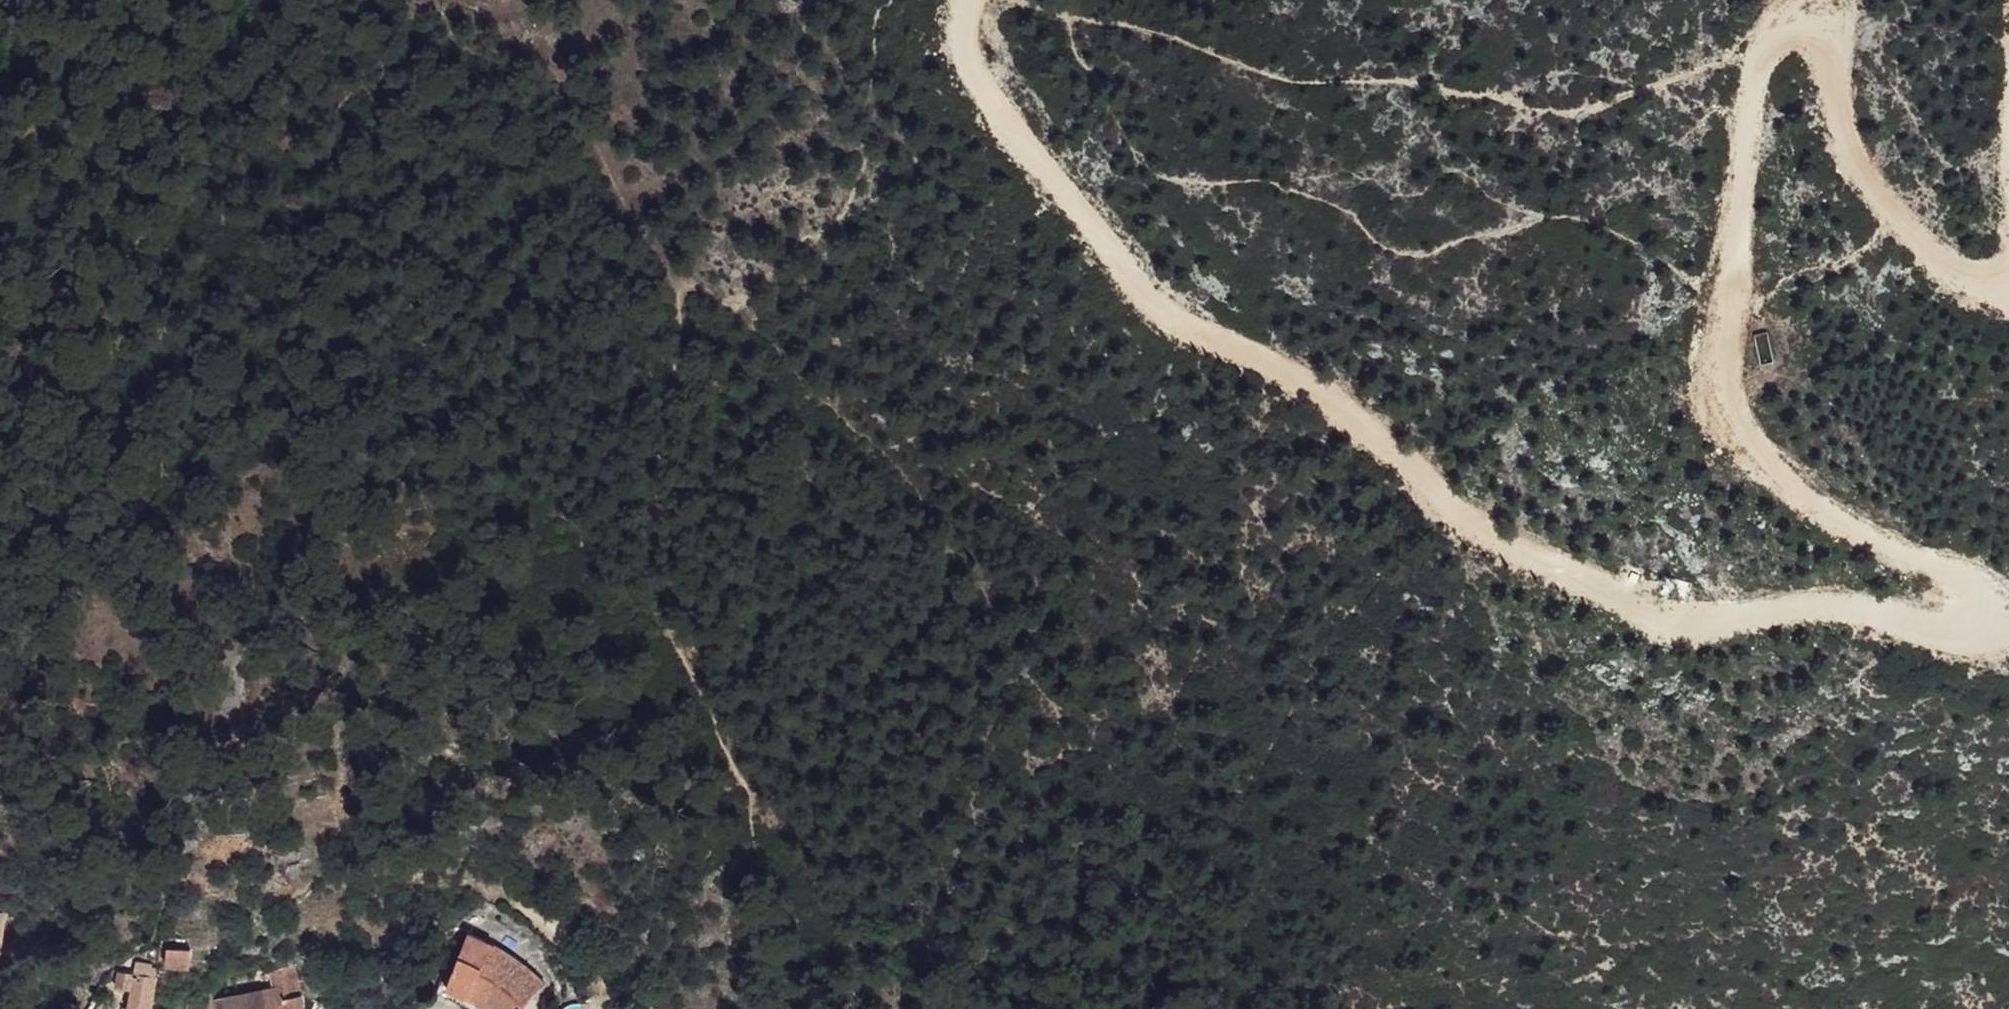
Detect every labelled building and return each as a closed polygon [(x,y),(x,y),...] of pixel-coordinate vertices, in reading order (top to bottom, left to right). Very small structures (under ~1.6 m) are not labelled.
[(657,94),(654,95),(652,97),(652,100),(654,102),(657,103),(659,101),(660,99),(659,96),(657,94)] [(468,932),(447,987),(445,997),(469,1008),(522,1008),(546,986),(524,965),(494,946),(468,932)] [(192,949),(168,946),(168,964),(191,967),(192,949)] [(159,968),(152,967),(152,964),(137,961),(136,973),(120,970),(118,987),(133,990),(130,1008),(152,1008),(159,968)] [(193,993),(193,1008),(304,1008),(294,967),(276,972),(281,988),(215,1003),(213,992),(193,993)]
